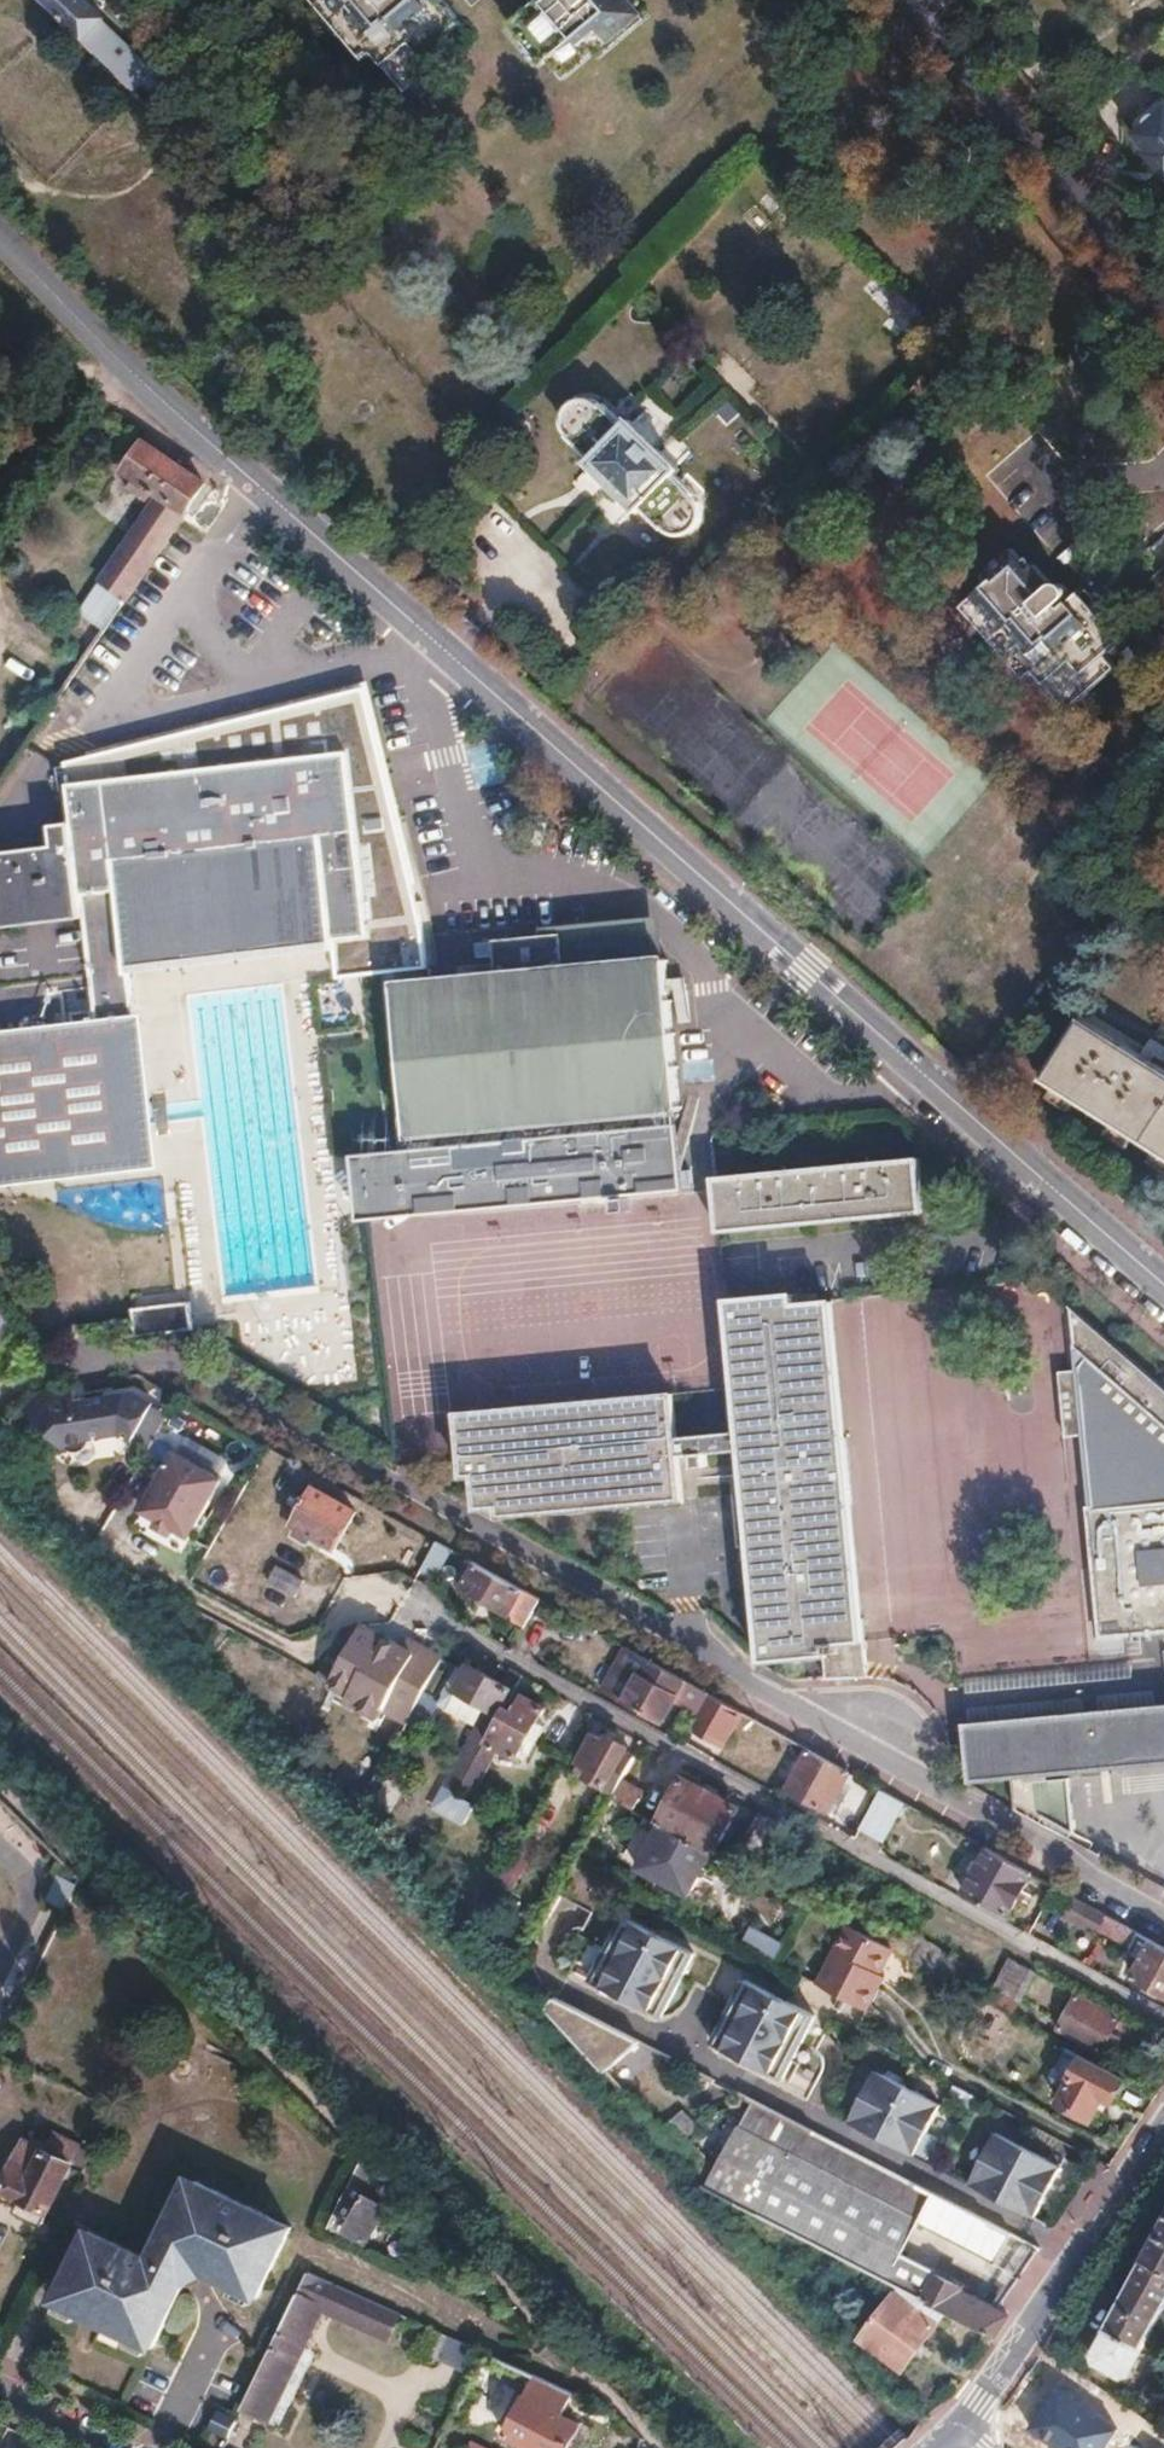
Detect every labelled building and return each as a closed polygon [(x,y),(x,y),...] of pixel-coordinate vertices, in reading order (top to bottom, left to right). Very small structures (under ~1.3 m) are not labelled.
[(131,88),(150,68),(98,18),(101,14),(86,0),(41,0),(131,88)] [(336,4),(339,1),(346,9),(337,17),(373,60),(377,57),(398,81),(408,74),(415,82),(454,50),(443,37),(459,23),(440,0),(333,0),(336,4)] [(513,27),(550,70),(557,64),(568,76),(596,52),(600,57),(639,23),(620,0),(557,0),(549,7),(543,1),(513,27)] [(1130,118),(1136,125),(1163,101),(1163,95),(1160,91),(1130,118)] [(1130,130),(1145,148),(1142,150),(1163,176),(1163,101),(1136,125),(1130,130)] [(563,412),(563,419),(565,426),(570,431),(568,434),(591,456),(586,461),(637,509),(642,504),(663,524),(665,522),(671,526),(678,528),(685,528),(692,525),(697,519),(700,513),(700,506),(698,499),(693,493),(696,490),(674,469),(678,465),(627,417),(623,421),(600,399),(598,402),(592,398),(584,396),(577,396),(571,400),(566,405),(563,412)] [(210,505),(140,466),(123,497),(145,512),(82,616),(110,636),(210,505)] [(993,573),(971,593),(992,614),(994,612),(1002,620),(993,629),(1029,669),(1032,666),(1056,692),(1065,684),(1072,691),(1110,656),(1100,646),(1116,631),(1078,589),(1062,603),(1059,601),(1063,596),(1066,594),(1068,591),(1069,587),(1068,583),(1066,579),(1063,577),(1059,575),(1055,575),(1052,577),(1034,558),(1029,563),(1010,543),(985,565),(993,573)] [(99,904),(138,899),(147,969),(333,946),(338,978),(422,968),(366,692),(80,756),(90,839),(99,904)] [(77,852),(13,860),(18,901),(3,903),(8,942),(102,930),(99,904),(90,839),(75,841),(77,852)] [(0,1039),(0,1196),(174,1174),(147,969),(138,899),(99,904),(102,930),(114,1025),(0,1039)] [(494,975),(393,985),(410,1162),(363,1167),(369,1230),(688,1199),(665,958),(642,960),(638,925),(559,932),(559,935),(491,941),(494,975)] [(927,1010),(918,1021),(924,1025),(932,1015),(927,1010)] [(1043,1078),(1163,1155),(1163,1068),(1083,1016),(1043,1078)] [(918,1021),(915,1025),(952,1058),(956,1053),(924,1025),(918,1021)] [(868,1157),(850,1159),(851,1165),(869,1163),(868,1157)] [(766,1176),(716,1181),(722,1233),(925,1214),(919,1161),(869,1166),(869,1163),(851,1165),(852,1168),(785,1175),(784,1172),(766,1174),(766,1176)] [(783,1165),(765,1167),(766,1174),(784,1172),(783,1165)] [(793,1296),(727,1303),(740,1433),(742,1452),(764,1661),(825,1657),(828,1690),(869,1686),(831,1303),(795,1306),(793,1296)] [(134,1332),(189,1329),(188,1302),(133,1304),(134,1332)] [(1057,1372),(1064,1438),(1081,1436),(1100,1638),(1163,1632),(1163,1388),(1069,1304),(1073,1347),(1085,1357),(1075,1370),(1057,1372)] [(1085,1357),(1073,1347),(1075,1370),(1085,1357)] [(39,1393),(22,1411),(64,1449),(66,1447),(69,1451),(75,1454),(81,1453),(86,1450),(89,1445),(90,1440),(110,1436),(109,1433),(118,1431),(119,1436),(132,1442),(152,1404),(132,1394),(75,1404),(72,1387),(39,1393)] [(672,1396),(458,1417),(463,1479),(476,1477),(480,1509),(499,1508),(501,1518),(683,1500),(679,1459),(677,1439),(672,1396)] [(740,1433),(677,1439),(679,1459),(742,1452),(740,1433)] [(288,1438),(282,1451),(292,1456),(298,1444),(288,1438)] [(173,1452),(142,1510),(157,1519),(173,1528),(190,1536),(221,1478),(173,1452)] [(313,1489),(292,1526),(298,1529),(294,1536),(308,1544),(312,1537),(335,1550),(356,1513),(313,1489)] [(157,1519),(153,1526),(169,1535),(173,1528),(157,1519)] [(436,1541),(420,1569),(436,1578),(452,1550),(436,1541)] [(472,1561),(459,1586),(509,1614),(515,1604),(532,1613),(540,1599),(472,1561)] [(276,1567),(268,1583),(294,1597),(302,1582),(276,1567)] [(343,1628),(319,1673),(344,1687),(339,1695),(376,1716),(380,1709),(406,1723),(424,1691),(441,1660),(442,1658),(402,1636),(397,1646),(360,1626),(343,1628)] [(628,1648),(606,1690),(666,1723),(680,1697),(685,1700),(692,1709),(700,1714),(711,1695),(688,1682),(628,1648)] [(441,1660),(424,1691),(482,1723),(437,1809),(466,1825),(478,1803),(458,1792),(487,1740),(493,1729),(490,1727),(510,1690),(465,1665),(462,1671),(441,1660)] [(493,1729),(487,1740),(518,1758),(545,1710),(519,1695),(510,1713),(503,1710),(493,1729)] [(700,1714),(694,1725),(726,1743),(742,1712),(711,1695),(700,1714)] [(968,1725),(974,1781),(1014,1778),(1017,1810),(1049,1827),(1053,1820),(1076,1833),(1070,1779),(1048,1780),(1047,1775),(1163,1764),(1163,1707),(968,1725)] [(594,1735),(578,1764),(590,1770),(586,1778),(614,1793),(621,1780),(633,1757),(624,1752),(626,1747),(607,1737),(605,1741),(594,1735)] [(810,1750),(789,1789),(828,1810),(829,1808),(842,1784),(849,1772),(810,1750)] [(633,1757),(621,1780),(642,1791),(657,1763),(636,1752),(633,1757)] [(683,1779),(659,1824),(663,1826),(714,1853),(715,1854),(739,1810),(683,1779)] [(614,1793),(611,1799),(632,1810),(642,1791),(621,1780),(614,1793)] [(842,1784),(829,1808),(833,1810),(846,1786),(842,1784)] [(880,1789),(860,1827),(881,1838),(901,1801),(880,1789)] [(663,1826),(641,1869),(691,1895),(714,1853),(663,1826)] [(987,1849),(964,1891),(1008,1916),(1031,1874),(987,1849)] [(1076,1898),(1065,1917),(1095,1934),(1100,1927),(1131,1945),(1138,1933),(1076,1898)] [(624,1915),(591,1979),(620,1994),(624,1986),(635,1992),(630,2000),(659,2015),(694,1952),(663,1936),(659,1944),(649,1938),(653,1930),(624,1915)] [(754,1926),(744,1944),(777,1962),(787,1943),(754,1926)] [(851,1927),(819,1985),(867,2012),(868,2012),(887,1978),(883,1975),(896,1951),(851,1927)] [(653,1930),(649,1938),(659,1944),(663,1936),(653,1930)] [(907,1935),(898,1952),(951,1981),(960,1963),(907,1935)] [(1134,1955),(1143,1960),(1134,1976),(1147,1983),(1144,1989),(1163,2000),(1163,1948),(1144,1937),(1134,1955)] [(1011,1960),(988,2000),(1011,2013),(1034,1972),(1011,1960)] [(744,1979),(711,2042),(741,2058),(745,2050),(755,2056),(751,2064),(779,2079),(813,2015),(785,2000),(780,2008),(770,2003),(774,1994),(744,1979)] [(624,1986),(620,1994),(630,2000),(635,1992),(624,1986)] [(774,1994),(770,2003),(780,2008),(785,2000),(774,1994)] [(1077,1997),(1060,2029),(1112,2057),(1120,2041),(1110,2036),(1119,2018),(1077,1997)] [(555,1998),(549,2009),(606,2072),(639,2041),(555,1998)] [(745,2050),(741,2058),(751,2064),(755,2056),(745,2050)] [(1067,2051),(1053,2077),(1057,2085),(1069,2090),(1085,2061),(1067,2051)] [(1069,2090),(1061,2103),(1094,2120),(1106,2099),(1114,2103),(1125,2082),(1085,2061),(1069,2090)] [(876,2071),(850,2123),(868,2133),(871,2126),(887,2134),(902,2141),(898,2148),(916,2157),(942,2106),(876,2071)] [(707,2183),(706,2186),(887,2281),(901,2254),(917,2222),(932,2192),(748,2096),(713,2170),(707,2183)] [(871,2126),(868,2133),(883,2141),(887,2134),(871,2126)] [(29,2135),(4,2184),(24,2194),(17,2207),(45,2221),(84,2142),(57,2128),(49,2144),(29,2135)] [(887,2134),(883,2141),(898,2148),(902,2141),(887,2134)] [(997,2134),(971,2186),(1000,2201),(1004,2193),(1013,2197),(1009,2206),(1038,2221),(1064,2168),(997,2134)] [(694,2148),(684,2158),(707,2183),(713,2170),(694,2148)] [(364,2162),(331,2229),(349,2237),(352,2231),(372,2240),(387,2209),(369,2201),(379,2177),(364,2162)] [(91,2231),(57,2301),(154,2348),(187,2282),(209,2272),(261,2297),(296,2227),(197,2180),(181,2211),(178,2210),(154,2261),(91,2231)] [(932,2192),(917,2222),(998,2265),(1013,2234),(932,2192)] [(1004,2193),(1000,2201),(1009,2206),(1013,2197),(1004,2193)] [(1145,2260),(1094,2356),(1096,2364),(1122,2377),(1129,2375),(1163,2311),(1163,2225),(1145,2260)] [(1030,2252),(1006,2307),(1020,2313),(1044,2259),(1030,2252)] [(901,2254),(887,2281),(900,2288),(924,2300),(938,2273),(901,2254)] [(405,2315),(311,2272),(244,2409),(267,2420),(320,2309),(393,2342),(405,2315)] [(938,2273),(924,2300),(948,2313),(994,2337),(1009,2316),(963,2293),(958,2283),(938,2273)] [(900,2288),(863,2336),(905,2369),(948,2313),(924,2300),(900,2288)] [(448,2334),(437,2358),(469,2372),(480,2349),(448,2334)] [(506,2438),(526,2447),(570,2447),(582,2425),(563,2416),(575,2392),(536,2374),(506,2438)] [(477,2410),(503,2419),(513,2387),(487,2379),(477,2410)] [(219,2410),(211,2428),(230,2437),(239,2419),(219,2410)]
